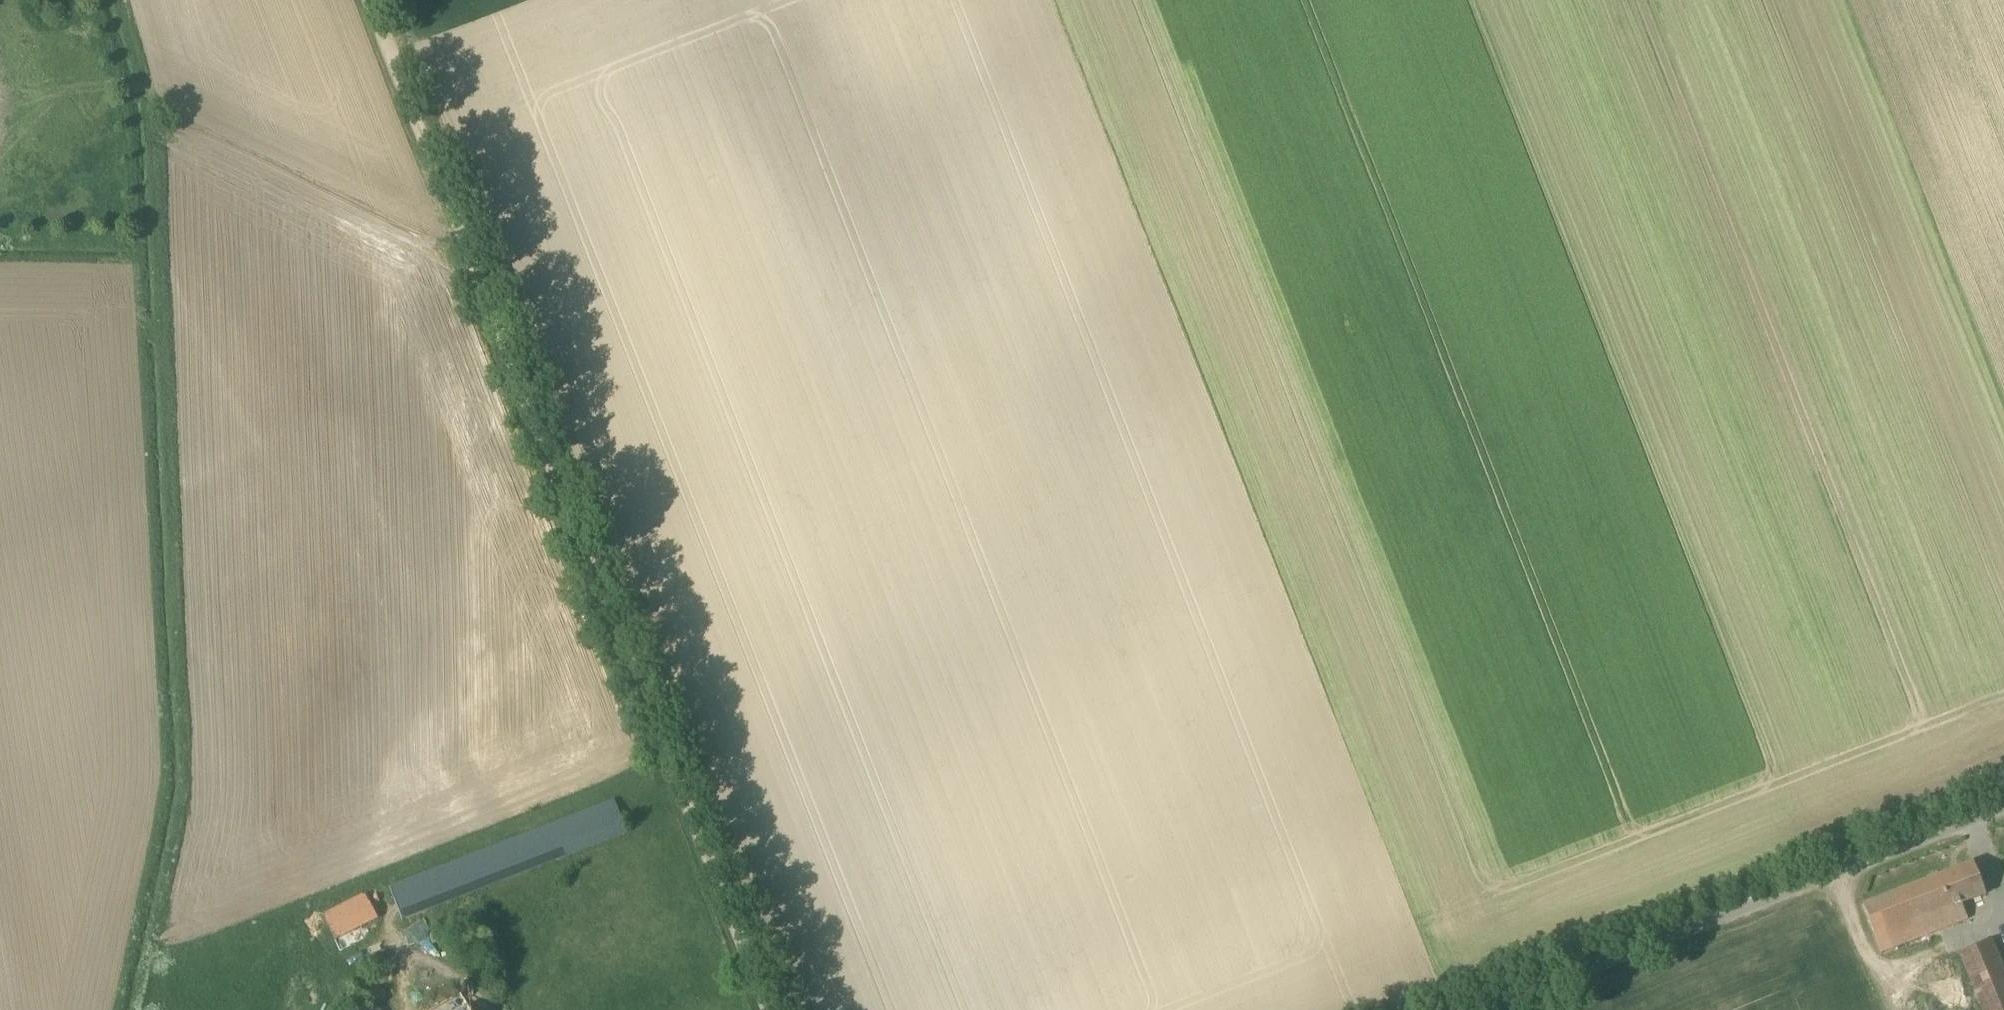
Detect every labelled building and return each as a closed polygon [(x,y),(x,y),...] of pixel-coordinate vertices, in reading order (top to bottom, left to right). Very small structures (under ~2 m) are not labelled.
[(403,920),(628,832),(616,801),(390,888),(403,920)] [(1881,952),(1967,918),(1961,902),(1968,900),(1986,893),(1974,862),(1863,905),(1881,952)] [(336,941),(379,918),(365,892),(322,915),(336,941)] [(1984,1009),(2003,1009),(2003,964),(1994,940),(1960,953),(1984,1009)] [(462,992),(430,1009),(472,1009),(462,992)] [(375,1002),(361,1009),(380,1009),(375,1002)]
